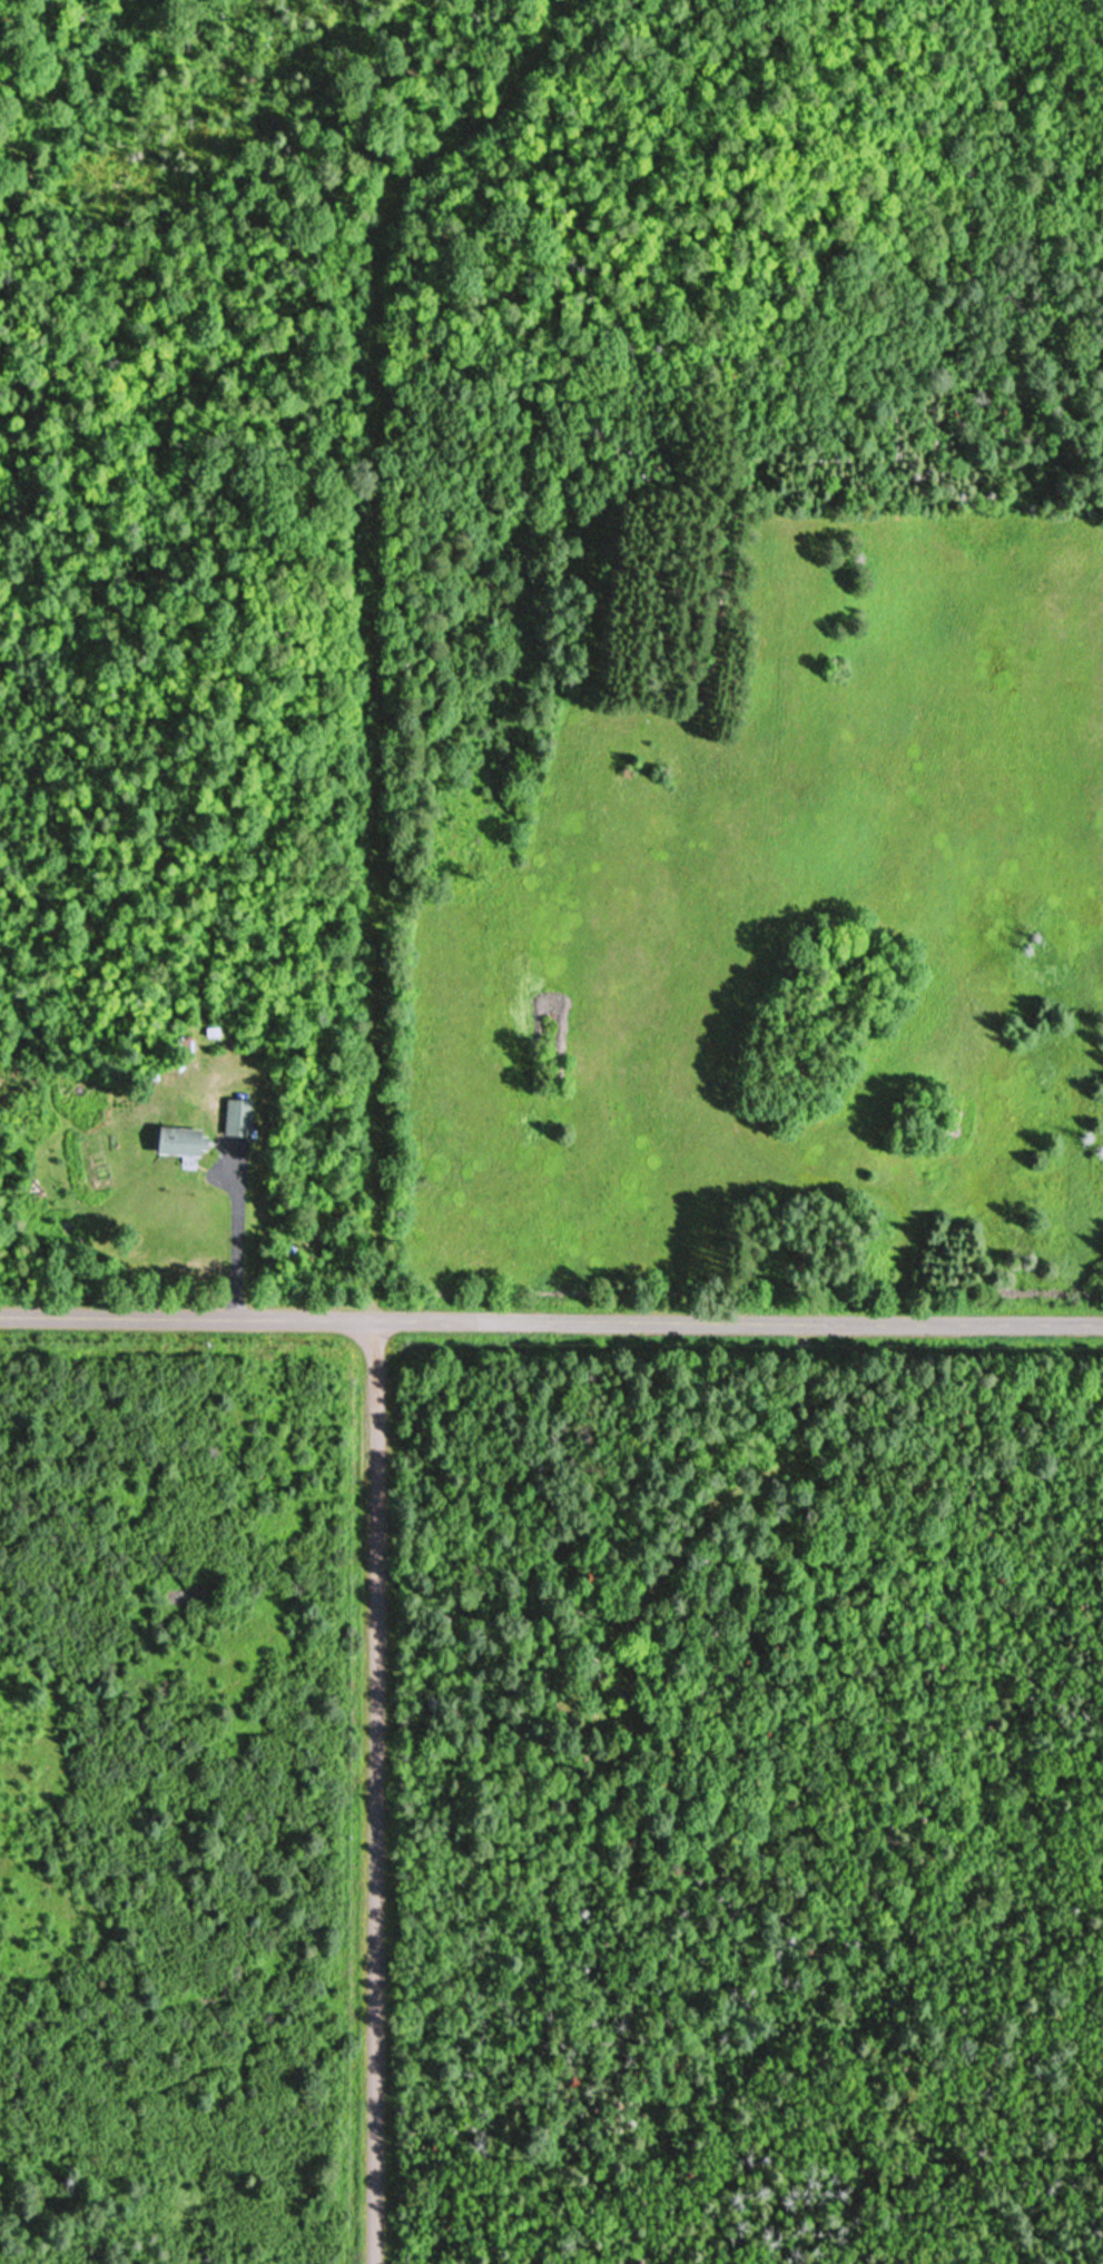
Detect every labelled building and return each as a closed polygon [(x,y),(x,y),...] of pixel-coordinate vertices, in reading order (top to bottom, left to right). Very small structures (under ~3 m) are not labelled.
[(229,1136),(255,1136),(255,1100),(229,1100),(229,1136)] [(162,1155),(213,1156),(213,1128),(162,1127),(162,1155)]
